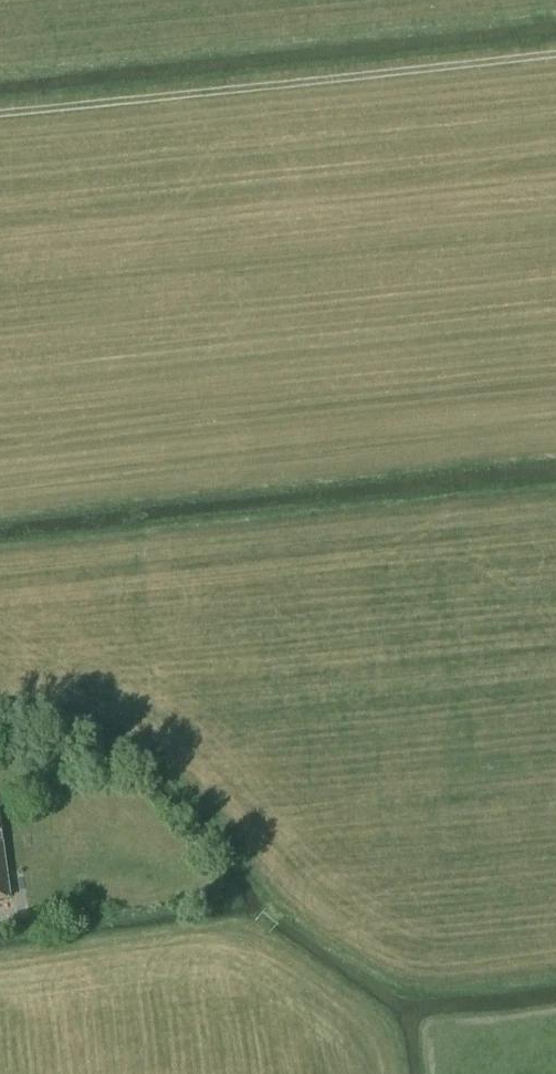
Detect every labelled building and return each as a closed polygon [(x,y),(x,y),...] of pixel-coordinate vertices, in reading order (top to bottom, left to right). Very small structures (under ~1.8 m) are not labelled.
[(16,746),(1,749),(4,761),(19,758),(16,746)] [(0,830),(0,898),(10,897),(0,830)]
